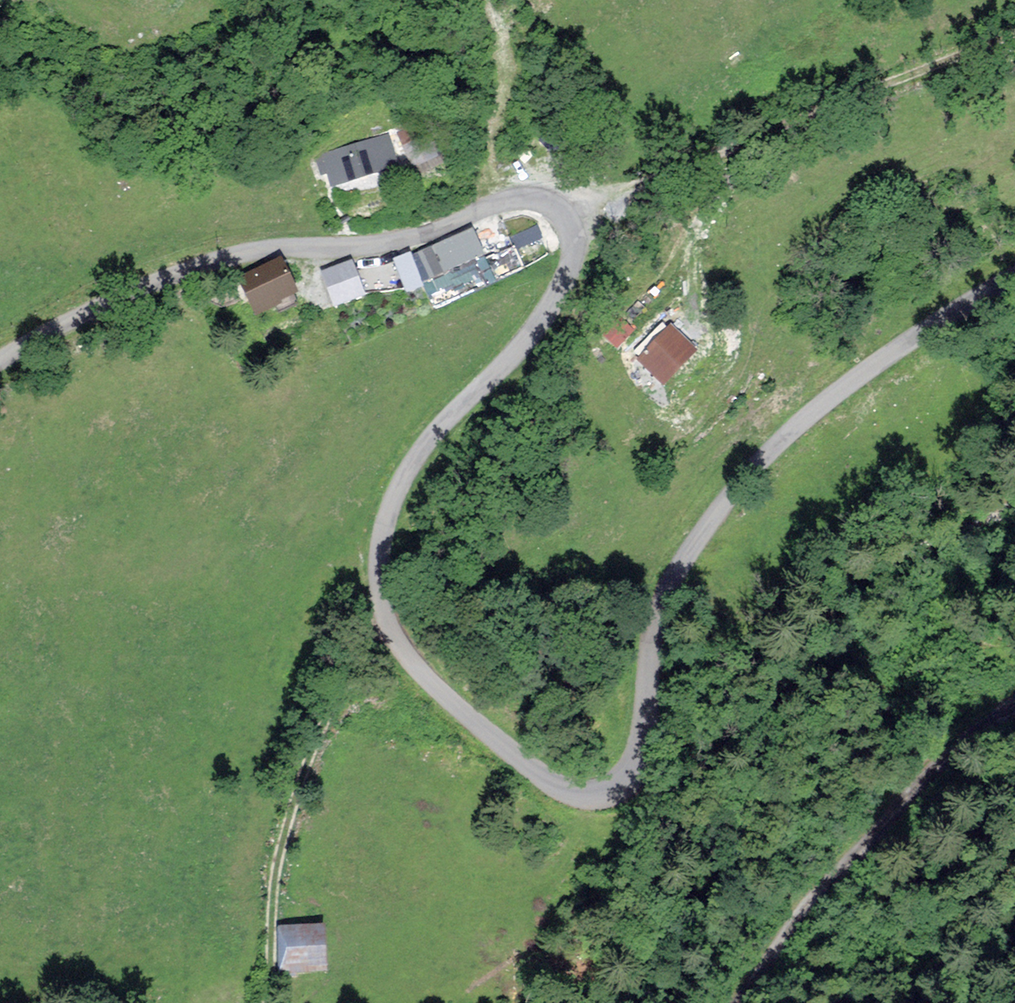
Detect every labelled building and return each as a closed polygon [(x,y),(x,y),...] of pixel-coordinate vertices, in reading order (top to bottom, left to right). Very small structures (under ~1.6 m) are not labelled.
[(401,134),(413,161),(431,152),(424,135),(427,132),(424,126),(420,128),(419,125),(401,134)] [(360,153),(339,159),(345,179),(391,164),(384,144),(379,145),(378,141),(360,147),(360,153)] [(435,159),(431,152),(413,161),(416,168),(435,159)] [(345,179),(339,159),(337,154),(320,160),(328,185),(345,179)] [(506,226),(506,268),(526,268),(526,239),(543,239),(543,226),(506,226)] [(434,253),(442,269),(471,256),(475,261),(480,258),(472,245),(467,247),(463,239),(434,253)] [(279,263),(243,280),(257,309),(271,302),(293,291),(279,263)] [(323,276),(333,306),(359,297),(350,265),(323,275),(323,276)] [(304,315),(333,306),(323,276),(295,286),(304,315)] [(638,361),(657,380),(687,350),(670,332),(657,342),(653,338),(636,355),(640,359),(638,361)] [(282,929),(283,937),(284,971),(325,970),(324,928),(282,929)]
